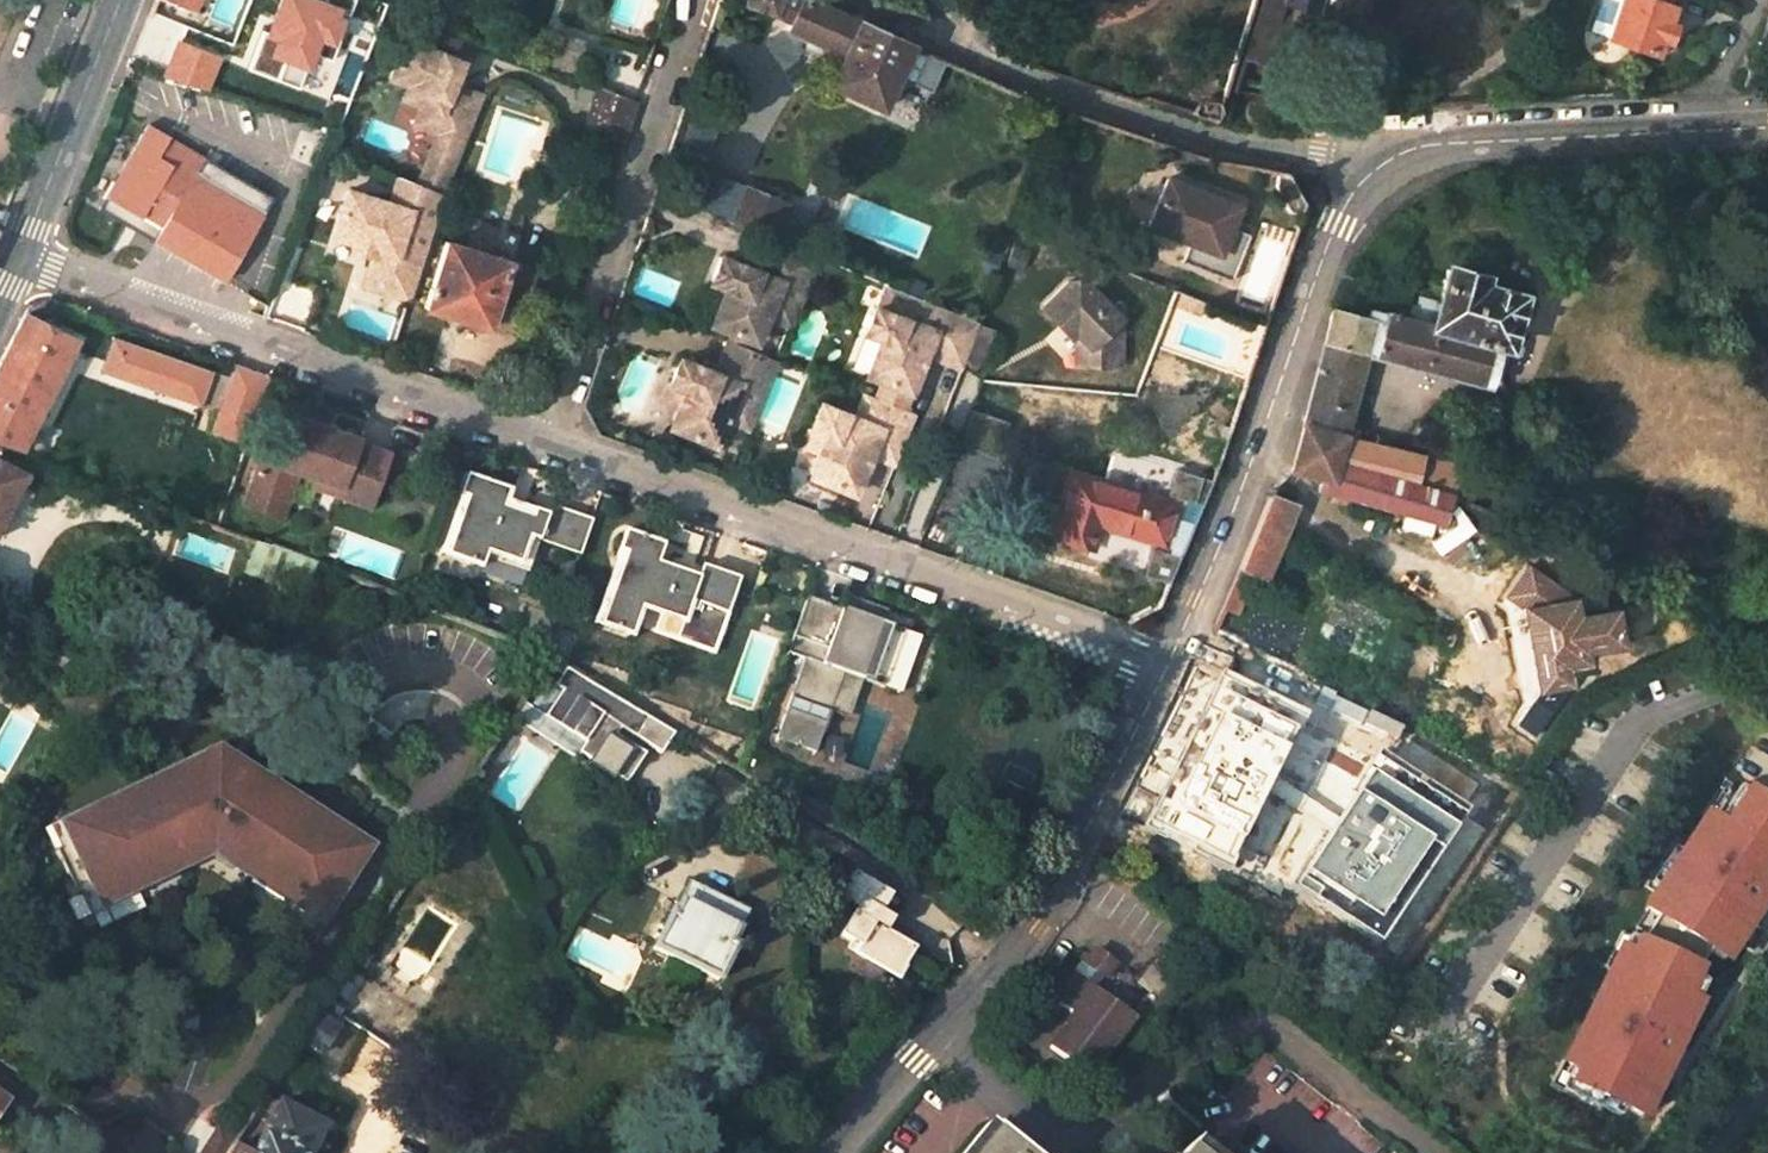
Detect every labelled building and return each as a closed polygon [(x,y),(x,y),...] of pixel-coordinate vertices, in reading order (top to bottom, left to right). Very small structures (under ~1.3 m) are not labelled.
[(156,0),(196,17),(203,0),(156,0)] [(338,2),(333,0),(267,0),(244,67),(312,90),(315,81),(302,77),(315,38),(325,41),(338,2)] [(883,110),(897,78),(912,85),(925,54),(907,45),(875,30),(852,20),(817,4),(804,0),(746,0),(745,4),(793,22),(789,30),(845,56),(831,86),(883,110)] [(1280,1),(1312,11),(1315,0),(1280,0),(1280,1)] [(1682,3),(1675,0),(1605,0),(1595,27),(1615,34),(1614,36),(1664,53),(1682,3)] [(582,43),(551,33),(544,54),(576,63),(582,43)] [(172,38),(161,76),(208,89),(219,51),(172,38)] [(417,125),(440,136),(435,148),(461,158),(487,92),(453,79),(461,58),(406,39),(392,78),(409,85),(403,98),(424,106),(417,125)] [(945,63),(925,54),(912,85),(931,94),(945,63)] [(600,87),(587,125),(624,139),(636,101),(600,87)] [(156,157),(138,145),(107,196),(161,228),(153,241),(200,269),(241,204),(195,176),(206,161),(167,138),(156,157)] [(435,148),(420,186),(446,196),(461,158),(435,148)] [(743,190),(685,167),(673,198),(772,238),(786,205),(744,188),(743,190)] [(1150,228),(1191,243),(1207,250),(1200,268),(1233,280),(1247,242),(1228,235),(1239,206),(1168,179),(1150,228)] [(410,300),(446,196),(420,186),(405,180),(398,201),(357,186),(341,230),(360,237),(358,244),(380,251),(376,265),(394,272),(387,292),(410,300)] [(492,324),(509,268),(511,262),(487,254),(494,232),(477,226),(469,247),(448,240),(428,307),(489,330),(492,324)] [(732,289),(725,305),(719,324),(760,342),(771,317),(791,326),(820,257),(772,238),(758,277),(749,273),(752,267),(725,257),(714,282),(732,289)] [(1200,268),(1207,250),(1191,243),(1184,262),(1200,268)] [(376,265),(368,285),(387,292),(394,272),(376,265)] [(492,324),(518,333),(537,278),(509,268),(492,324)] [(1412,326),(1383,318),(1382,321),(1367,317),(1364,326),(1332,317),(1304,426),(1346,437),(1368,359),(1481,390),(1492,351),(1510,356),(1525,303),(1488,291),(1491,284),(1453,273),(1444,311),(1437,309),(1437,306),(1420,301),(1418,311),(1413,309),(1410,320),(1414,321),(1412,326)] [(725,305),(732,289),(714,282),(708,298),(725,305)] [(1078,285),(1049,309),(1066,328),(1071,324),(1095,351),(1093,368),(1123,371),(1128,313),(1116,312),(1095,286),(1078,285)] [(980,323),(889,286),(878,312),(875,311),(864,336),(884,344),(877,361),(871,377),(884,382),(911,394),(926,359),(961,373),(980,323)] [(1188,310),(1193,297),(1185,293),(1179,307),(1188,310)] [(1203,315),(1208,303),(1193,297),(1188,310),(1203,315)] [(75,343),(27,315),(0,365),(0,440),(21,447),(75,343)] [(1071,324),(1066,328),(1088,354),(1087,367),(1093,368),(1095,351),(1071,324)] [(884,344),(864,336),(857,352),(877,361),(884,344)] [(751,427),(779,358),(779,357),(732,339),(716,379),(706,374),(709,370),(708,369),(683,358),(672,385),(687,393),(682,407),(674,425),(718,444),(728,417),(751,427)] [(1481,390),(1499,395),(1510,356),(1492,351),(1481,390)] [(911,394),(884,382),(877,397),(905,408),(911,394)] [(682,407),(687,393),(672,385),(666,400),(682,407)] [(897,462),(917,413),(905,408),(877,397),(866,392),(856,418),(821,404),(812,426),(830,433),(823,450),(814,476),(854,492),(870,451),(897,462)] [(974,409),(960,445),(998,459),(1011,423),(974,409)] [(390,452),(357,441),(358,437),(297,415),(281,458),(265,452),(253,486),(289,498),(299,470),(320,478),(318,486),(371,505),(390,452)] [(823,450),(830,433),(812,426),(805,442),(823,450)] [(1329,492),(1446,523),(1452,496),(1458,472),(1459,467),(1346,437),(1304,426),(1293,470),(1331,481),(1329,492)] [(21,458),(13,454),(8,462),(16,467),(21,458)] [(26,472),(16,467),(8,462),(0,457),(0,523),(26,472)] [(1166,500),(1070,471),(1051,537),(1091,550),(1099,525),(1153,541),(1143,573),(1167,580),(1214,479),(1176,468),(1166,500)] [(1452,496),(1485,512),(1492,491),(1476,486),(1480,477),(1458,472),(1452,496)] [(489,553),(531,567),(540,541),(582,556),(593,520),(551,506),(548,516),(535,512),(533,519),(504,509),(510,491),(468,476),(461,496),(468,498),(449,555),(483,567),(489,553)] [(284,515),(289,498),(253,486),(247,502),(284,515)] [(449,555),(468,498),(461,496),(440,556),(448,558),(449,555)] [(1254,578),(1265,584),(1297,513),(1269,501),(1239,571),(1254,578)] [(641,608),(682,622),(677,639),(714,651),(738,577),(701,565),(697,577),(656,564),(662,546),(624,533),(617,552),(625,554),(601,625),(632,636),(641,608)] [(593,626),(600,629),(601,625),(625,554),(617,552),(593,626)] [(1222,609),(1237,617),(1254,578),(1239,571),(1222,609)] [(847,593),(843,606),(840,611),(861,619),(863,614),(868,600),(847,593)] [(808,594),(788,656),(804,661),(776,741),(815,755),(831,709),(845,670),(864,676),(901,689),(920,633),(863,614),(861,619),(840,611),(843,606),(808,594)] [(673,732),(567,668),(556,685),(563,690),(545,717),(586,742),(579,752),(591,759),(587,764),(613,780),(616,775),(627,782),(646,753),(616,733),(620,726),(660,752),(673,732)] [(845,670),(831,709),(850,716),(864,676),(845,670)] [(1266,738),(1213,800),(1249,831),(1300,768),(1266,738)] [(235,779),(226,773),(217,752),(202,759),(203,761),(176,775),(179,781),(163,789),(159,782),(66,827),(75,845),(59,853),(80,896),(97,888),(105,906),(192,864),(189,858),(216,845),(231,854),(226,860),(233,864),(271,889),(275,883),(294,895),(291,901),(307,912),(312,905),(327,915),(366,855),(350,845),(355,838),(323,818),(320,823),(306,814),(309,809),(282,792),(279,797),(266,789),(269,784),(251,772),(247,778),(238,773),(235,779)] [(251,772),(217,752),(226,773),(235,779),(238,773),(247,778),(251,772)] [(1255,836),(1307,774),(1300,768),(1249,831),(1255,836)] [(176,775),(159,782),(163,789),(179,781),(176,775)] [(282,792),(269,784),(266,789),(279,797),(282,792)] [(1747,784),(1725,820),(1703,806),(1637,910),(1729,969),(1767,907),(1767,888),(1767,887),(1767,886),(1767,797),(1747,784)] [(323,818),(309,809),(306,814),(320,823),(323,818)] [(216,845),(189,858),(192,864),(194,869),(214,859),(229,869),(233,864),(226,860),(231,854),(216,845)] [(921,947),(892,929),(899,918),(887,911),(897,894),(860,872),(859,874),(857,873),(842,897),(859,907),(842,935),(862,946),(858,953),(899,978),(901,976),(903,977),(921,947)] [(652,948),(718,978),(734,944),(728,941),(734,927),(737,929),(746,907),(685,880),(676,901),(679,903),(673,916),(667,913),(652,948)] [(294,895),(275,883),(271,889),(291,901),(294,895)] [(1577,1068),(1567,1089),(1649,1126),(1706,1002),(1691,995),(1703,970),(1638,940),(1632,953),(1617,947),(1564,1063),(1577,1068)] [(365,950),(353,968),(361,974),(374,956),(365,950)] [(1074,1015),(1050,1047),(1091,1077),(1134,1018),(1098,991),(1117,964),(1096,950),(1084,967),(1079,963),(1071,973),(1067,970),(1048,996),(1074,1015)] [(356,984),(356,985),(362,974),(361,974),(353,968),(346,979),(356,984)] [(346,979),(333,998),(343,1005),(344,1003),(356,984),(346,979)] [(333,998),(304,1042),(320,1054),(321,1053),(325,1056),(344,1028),(340,1026),(344,1019),(341,1018),(341,1017),(339,1015),(346,1004),(345,1003),(344,1003),(343,1005),(333,998)] [(17,1106),(0,1094),(0,1129),(17,1106)] [(268,1095),(266,1094),(236,1138),(227,1152),(309,1152),(323,1127),(268,1095)] [(203,1152),(227,1152),(236,1138),(220,1128),(203,1152)] [(992,1132),(975,1152),(1019,1152),(992,1132)]
